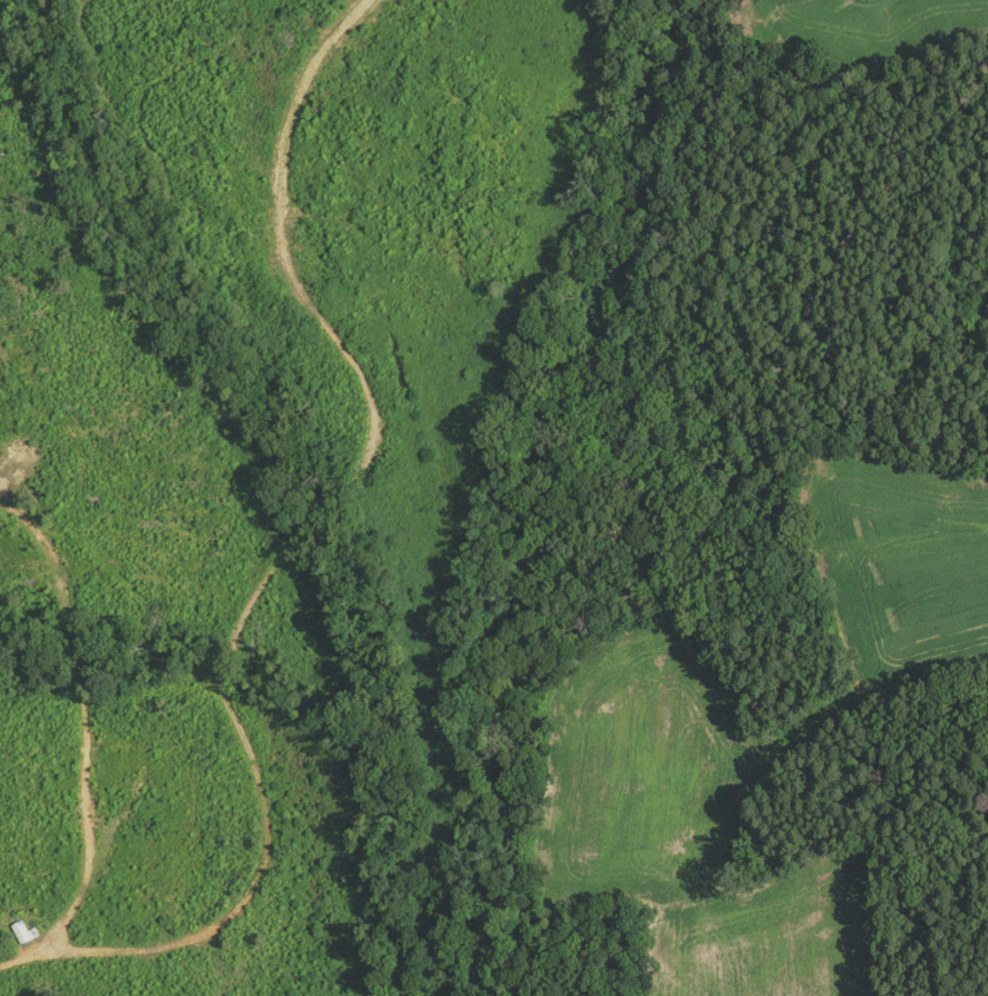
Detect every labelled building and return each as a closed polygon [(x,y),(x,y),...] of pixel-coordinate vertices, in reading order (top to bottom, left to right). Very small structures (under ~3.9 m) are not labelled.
[(10,926),(20,944),(35,936),(25,918),(10,926)]
